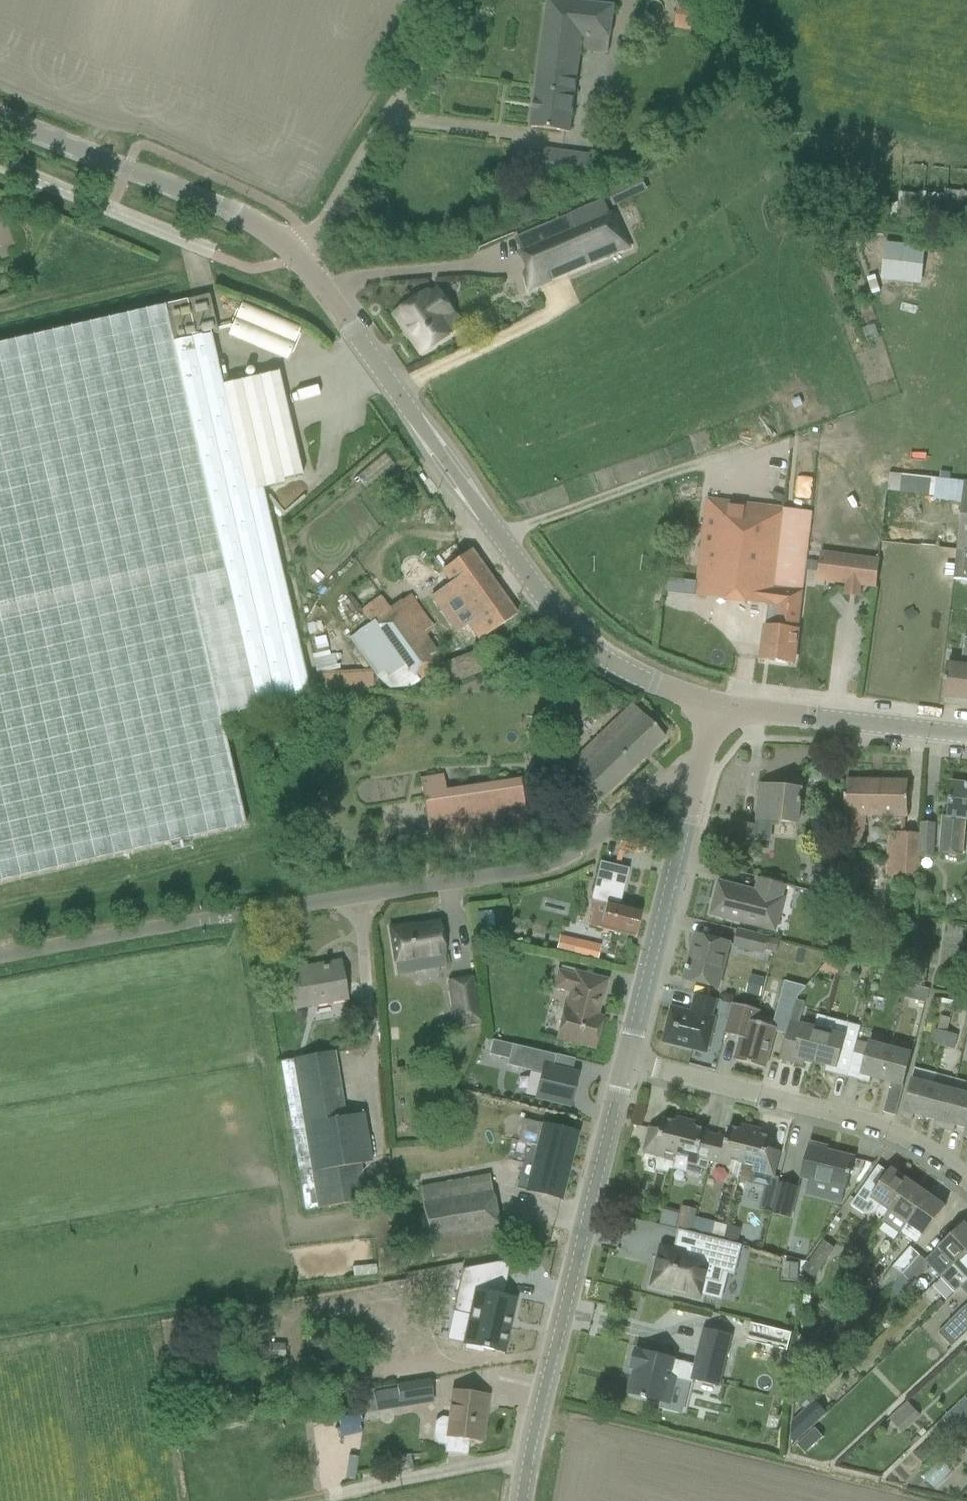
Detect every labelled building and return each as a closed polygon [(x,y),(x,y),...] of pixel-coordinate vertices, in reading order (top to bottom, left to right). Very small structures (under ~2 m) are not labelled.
[(580,64),(583,36),(609,39),(613,9),(550,0),(548,0),(530,127),(570,132),(580,64)] [(704,33),(707,7),(677,3),(674,29),(704,33)] [(594,161),(594,157),(544,149),(540,177),(591,185),(591,182),(606,178),(605,174),(628,167),(624,155),(594,161)] [(944,190),(943,195),(919,193),(919,195),(899,193),(897,220),(965,227),(966,227),(966,193),(944,190)] [(585,212),(515,242),(527,271),(523,273),(528,294),(550,285),(548,280),(546,275),(585,258),(587,263),(622,248),(603,204),(585,212)] [(452,313),(452,312),(446,304),(435,288),(400,312),(417,336),(413,339),(424,354),(451,334),(442,320),(452,313)] [(0,343),(0,883),(244,827),(219,717),(309,696),(270,522),(265,505),(262,490),(283,484),(282,480),(301,476),(278,372),(221,385),(209,336),(216,334),(207,296),(0,343)] [(918,495),(948,496),(949,479),(919,478),(918,495)] [(966,551),(966,483),(964,483),(955,550),(966,551)] [(707,500),(698,577),(696,597),(768,606),(761,661),(793,665),(793,662),(808,664),(810,648),(795,646),(811,513),(707,500)] [(451,583),(431,596),(456,632),(467,624),(479,641),(499,626),(516,615),(470,550),(442,570),(451,583)] [(955,550),(952,580),(966,582),(966,551),(955,550)] [(878,560),(821,553),(818,581),(874,588),(878,560)] [(369,623),(349,638),(351,640),(380,681),(386,677),(398,693),(405,688),(407,690),(441,664),(434,654),(421,637),(434,627),(410,594),(389,609),(380,596),(360,611),(369,623)] [(943,699),(966,702),(966,638),(963,637),(960,665),(947,663),(943,699)] [(479,650),(446,663),(454,683),(487,670),(479,650)] [(664,738),(631,705),(567,767),(600,800),(664,738)] [(432,855),(528,840),(519,779),(443,791),(441,776),(421,779),(432,855)] [(877,780),(846,780),(838,845),(862,847),(866,817),(876,817),(877,780)] [(877,780),(876,817),(907,817),(908,781),(877,780)] [(949,802),(947,818),(942,818),(939,854),(961,856),(965,821),(966,821),(966,784),(951,782),(949,802)] [(737,852),(752,853),(754,841),(768,842),(770,823),(798,826),(801,800),(800,800),(801,790),(771,787),(770,794),(759,793),(756,827),(740,826),(737,852)] [(921,824),(919,857),(932,858),(934,825),(921,824)] [(919,834),(887,832),(884,878),(916,880),(919,834)] [(838,856),(815,854),(813,887),(835,889),(838,856)] [(633,937),(639,911),(618,905),(627,870),(599,863),(591,900),(595,901),(589,927),(633,937)] [(712,914),(731,919),(774,930),(782,900),(779,899),(783,885),(760,879),(756,893),(719,884),(712,914)] [(476,913),(478,934),(478,938),(496,936),(494,911),(476,913)] [(444,955),(439,923),(410,927),(410,926),(389,929),(397,975),(428,970),(426,958),(444,955)] [(767,940),(738,932),(734,947),(763,955),(764,951),(776,954),(779,941),(767,938),(767,940)] [(684,980),(703,985),(717,988),(728,943),(699,936),(693,959),(689,958),(684,980)] [(575,941),(572,955),(595,960),(599,947),(575,941)] [(913,960),(911,987),(920,988),(920,983),(924,984),(925,961),(913,960)] [(828,961),(819,971),(838,975),(841,963),(828,961)] [(309,967),(288,971),(294,1008),(345,999),(339,966),(310,971),(309,967)] [(566,993),(554,1039),(593,1048),(600,1018),(596,1017),(601,998),(602,998),(606,980),(572,972),(572,974),(556,970),(552,989),(566,993)] [(479,1022),(472,979),(449,982),(453,1010),(463,1009),(465,1024),(479,1022)] [(733,1005),(730,1015),(725,1034),(740,1039),(734,1061),(765,1069),(775,1032),(786,1035),(792,1013),(794,1006),(795,1007),(798,996),(806,987),(784,981),(773,1021),(758,1017),(759,1012),(733,1005)] [(927,993),(906,989),(904,999),(925,1004),(927,993)] [(706,1053),(711,1034),(714,1019),(709,1018),(713,999),(696,995),(691,1013),(671,1008),(663,1042),(706,1053)] [(792,1013),(786,1035),(780,1061),(802,1066),(804,1061),(814,1063),(827,1018),(817,1015),(813,1028),(799,1025),(804,1009),(795,1007),(794,1006),(792,1013)] [(827,1018),(814,1063),(826,1066),(824,1072),(846,1078),(856,1040),(860,1027),(827,1018)] [(939,1019),(936,1031),(945,1033),(949,1021),(939,1019)] [(945,1033),(936,1031),(932,1044),(942,1047),(945,1033)] [(945,1033),(942,1047),(951,1050),(955,1036),(945,1033)] [(856,1040),(846,1078),(869,1084),(870,1078),(880,1081),(889,1049),(856,1040)] [(491,1041),(488,1055),(507,1060),(506,1066),(540,1074),(535,1099),(569,1106),(574,1085),(573,1084),(568,1083),(571,1074),(571,1073),(570,1073),(552,1068),(555,1056),(491,1041)] [(889,1049),(880,1081),(892,1084),(891,1089),(889,1089),(883,1113),(895,1117),(900,1097),(911,1055),(889,1049)] [(334,1053),(280,1062),(304,1210),(316,1209),(315,1206),(365,1198),(359,1163),(370,1161),(362,1114),(344,1117),(334,1053)] [(914,1068),(906,1099),(901,1118),(911,1121),(913,1115),(924,1118),(935,1077),(936,1074),(914,1068)] [(935,1077),(924,1118),(935,1121),(933,1127),(943,1130),(954,1092),(956,1083),(935,1077)] [(943,1130),(953,1132),(955,1126),(965,1129),(966,1129),(966,1126),(966,1095),(954,1092),(943,1130)] [(661,1131),(649,1128),(643,1153),(662,1158),(663,1154),(675,1157),(684,1120),(676,1118),(675,1123),(664,1120),(661,1131)] [(517,1141),(526,1144),(530,1145),(519,1189),(559,1200),(576,1133),(522,1120),(517,1141)] [(684,1120),(675,1157),(676,1157),(672,1171),(686,1174),(689,1177),(695,1179),(700,1176),(703,1170),(705,1171),(714,1136),(705,1134),(705,1131),(694,1128),(695,1123),(684,1120)] [(714,1136),(705,1171),(707,1171),(709,1168),(710,1162),(728,1167),(729,1162),(740,1164),(750,1128),(741,1126),(740,1131),(729,1128),(726,1139),(714,1136)] [(750,1128),(740,1164),(742,1165),(738,1180),(750,1183),(752,1173),(773,1179),(780,1152),(768,1149),(771,1138),(759,1136),(761,1131),(750,1128)] [(809,1143),(804,1162),(800,1178),(846,1190),(854,1158),(826,1151),(827,1147),(809,1143)] [(865,1184),(855,1199),(851,1205),(863,1214),(875,1211),(879,1205),(888,1211),(908,1182),(890,1169),(875,1191),(865,1184)] [(489,1175),(422,1186),(419,1186),(431,1257),(500,1245),(489,1175)] [(766,1193),(774,1195),(777,1183),(770,1181),(766,1193)] [(908,1182),(888,1211),(889,1212),(882,1222),(899,1234),(926,1194),(908,1182)] [(777,1183),(774,1195),(769,1215),(789,1220),(797,1188),(777,1183)] [(926,1194),(899,1234),(916,1245),(923,1236),(924,1237),(945,1207),(926,1194)] [(694,1220),(697,1211),(680,1206),(675,1230),(678,1231),(691,1234),(694,1220)] [(674,1229),(679,1210),(668,1207),(663,1226),(674,1229)] [(716,1225),(694,1220),(691,1234),(712,1239),(716,1225)] [(966,1252),(966,1227),(964,1224),(949,1237),(925,1261),(920,1256),(902,1276),(910,1284),(928,1266),(940,1278),(954,1265),(966,1252)] [(724,1239),(738,1243),(741,1229),(727,1226),(724,1239)] [(691,1234),(678,1231),(677,1234),(673,1251),(670,1250),(665,1249),(663,1258),(662,1261),(660,1261),(660,1260),(658,1259),(652,1286),(698,1298),(703,1280),(720,1284),(723,1273),(729,1275),(729,1274),(734,1276),(736,1266),(737,1266),(742,1246),(712,1239),(691,1234)] [(616,1241),(617,1251),(636,1251),(636,1240),(616,1241)] [(818,1247),(807,1264),(818,1272),(829,1255),(818,1247)] [(910,1248),(892,1268),(902,1276),(920,1256),(910,1248)] [(966,1281),(966,1252),(954,1265),(940,1278),(955,1293),(960,1288),(966,1281)] [(461,1269),(452,1312),(469,1316),(463,1344),(502,1353),(514,1300),(502,1297),(508,1270),(502,1262),(461,1269)] [(771,1263),(770,1279),(782,1279),(783,1263),(771,1263)] [(797,1264),(787,1264),(786,1280),(796,1280),(797,1264)] [(902,1276),(896,1283),(904,1290),(910,1284),(902,1276)] [(839,1283),(828,1299),(822,1307),(831,1314),(837,1305),(838,1306),(849,1290),(839,1283)] [(938,1335),(951,1348),(966,1333),(966,1306),(938,1335)] [(753,1328),(752,1337),(770,1339),(771,1330),(753,1328)] [(642,1399),(646,1400),(646,1398),(671,1404),(677,1380),(691,1384),(692,1379),(716,1385),(728,1337),(704,1331),(695,1366),(635,1351),(631,1369),(636,1370),(629,1394),(642,1397),(642,1399)] [(793,1348),(807,1357),(814,1348),(800,1338),(793,1348)] [(262,1341),(261,1359),(290,1361),(290,1343),(262,1341)] [(805,1409),(829,1385),(821,1377),(797,1401),(805,1409)] [(434,1403),(430,1378),(372,1387),(376,1411),(393,1408),(393,1410),(434,1403)] [(443,1453),(444,1453),(466,1456),(468,1441),(477,1442),(481,1410),(486,1410),(488,1395),(449,1390),(446,1418),(440,1417),(434,1422),(432,1439),(437,1445),(444,1446),(443,1453)] [(903,1432),(919,1417),(906,1402),(889,1418),(903,1432)] [(791,1424),(790,1440),(793,1443),(824,1415),(814,1404),(791,1424)] [(942,1419),(946,1422),(957,1435),(966,1426),(966,1415),(961,1408),(957,1405),(942,1419)] [(796,1444),(804,1453),(821,1437),(813,1428),(796,1444)] [(956,1440),(966,1451),(966,1429),(956,1440)] [(909,1477),(921,1487),(935,1470),(923,1460),(909,1477)]
